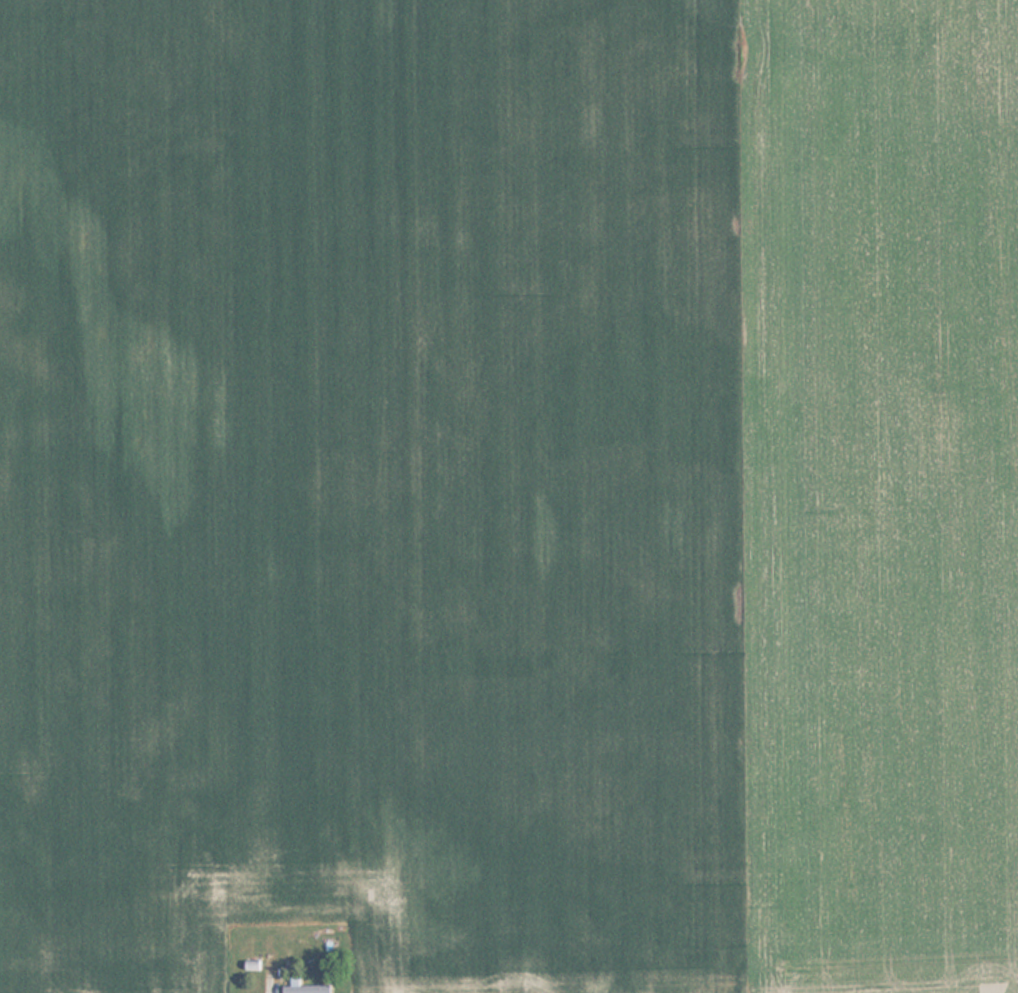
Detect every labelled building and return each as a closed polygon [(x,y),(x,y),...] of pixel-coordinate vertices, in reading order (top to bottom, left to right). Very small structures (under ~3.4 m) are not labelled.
[(279,984),(279,992),(327,992),(327,984),(279,984)]
